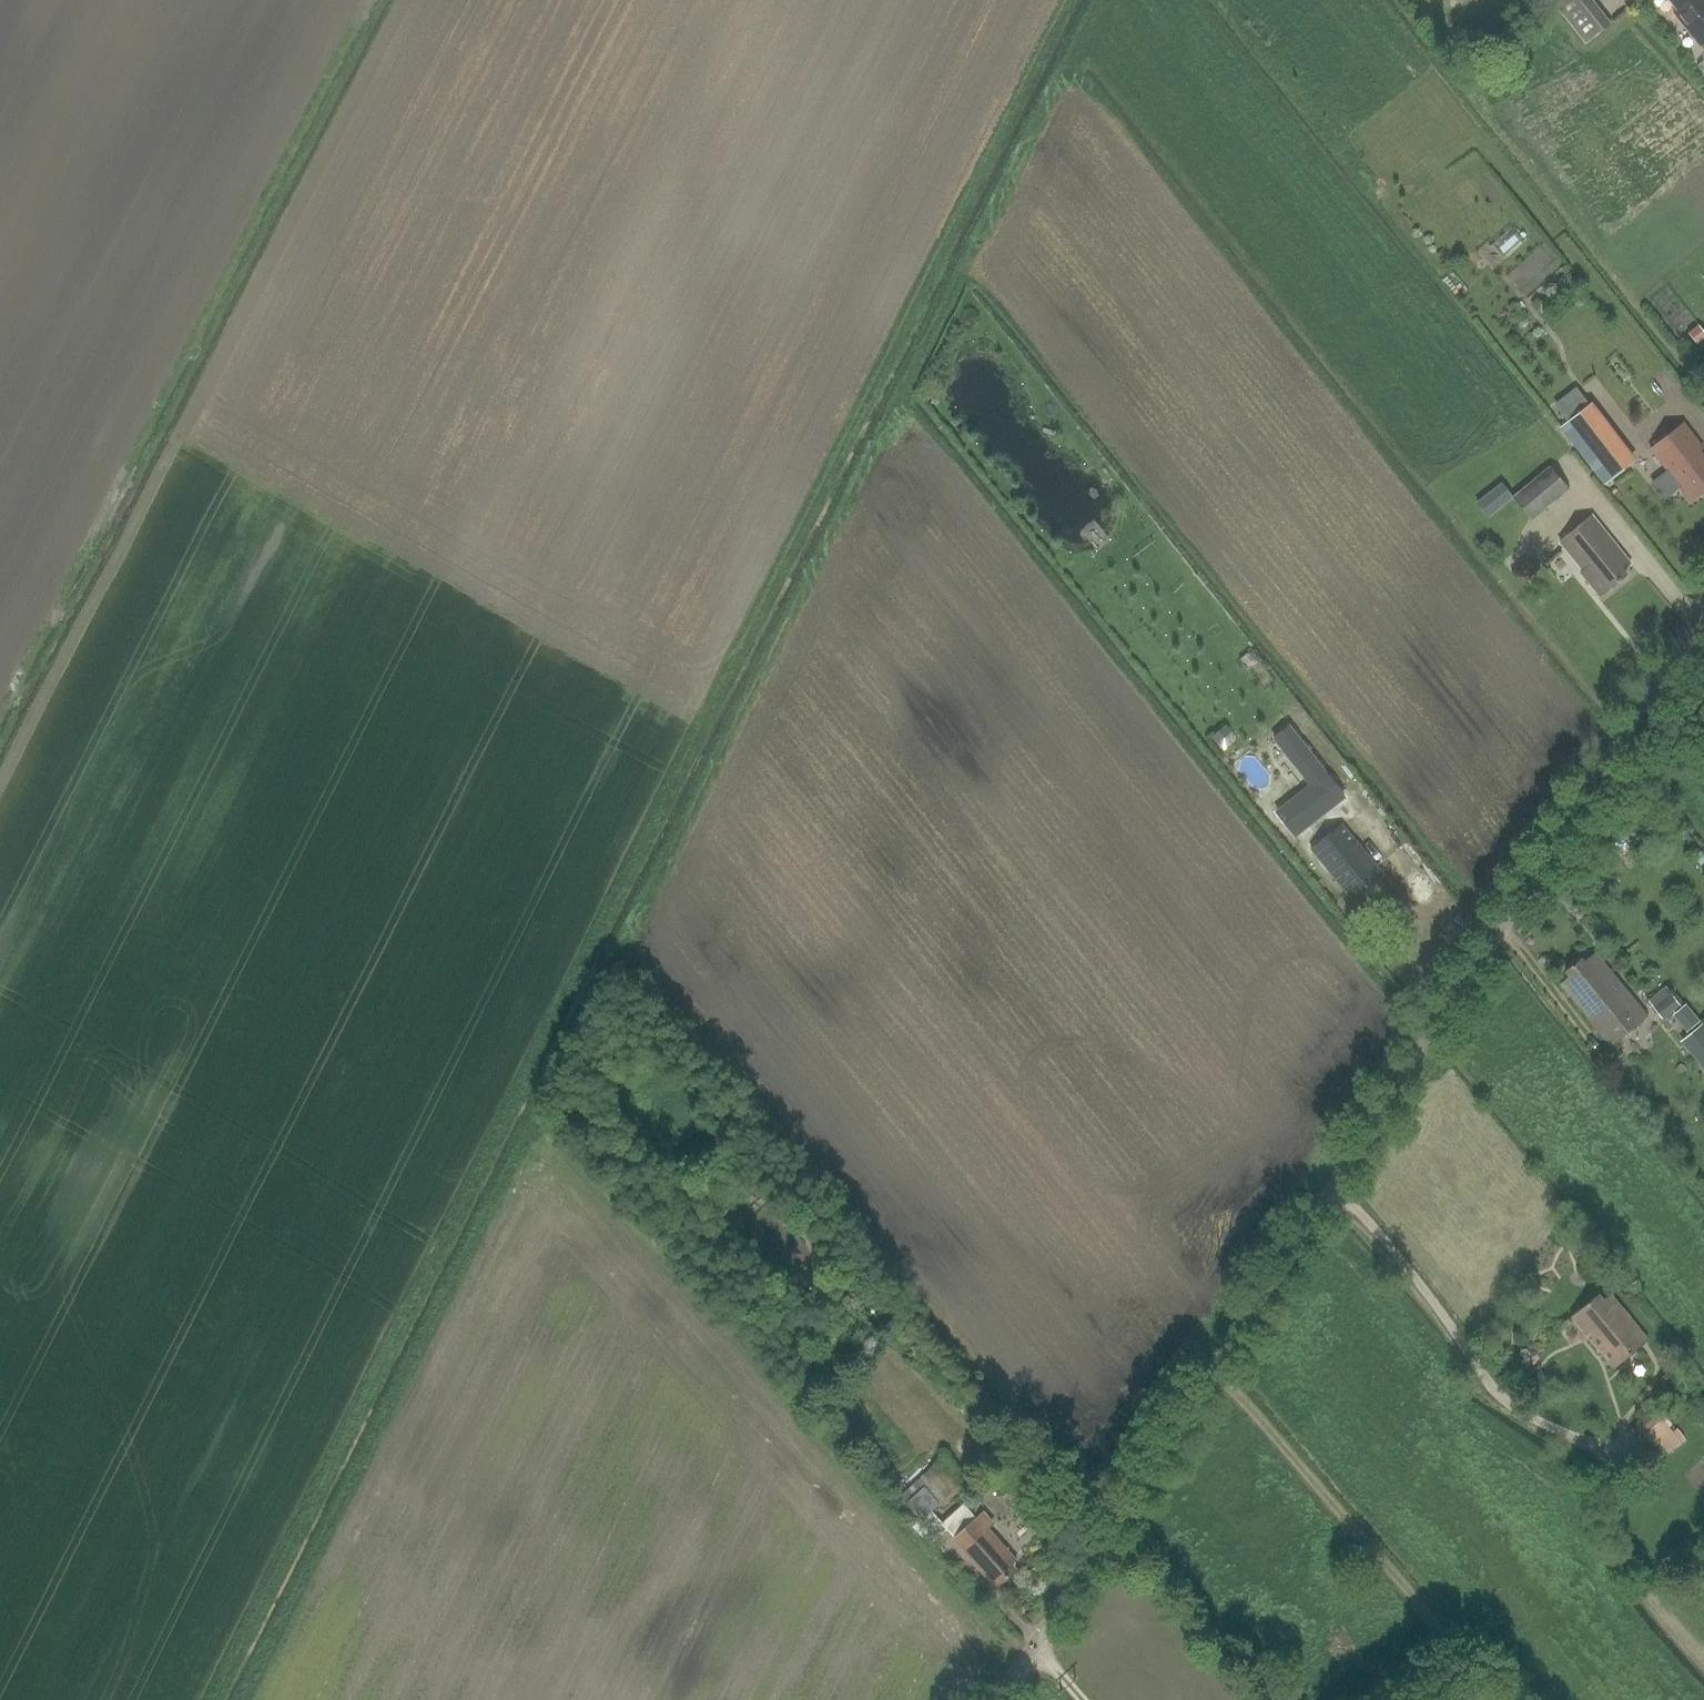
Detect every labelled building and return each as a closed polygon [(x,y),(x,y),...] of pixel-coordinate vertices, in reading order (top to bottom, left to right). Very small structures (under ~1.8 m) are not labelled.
[(1584,45),(1611,24),(1591,0),(1548,0),(1584,45)] [(1677,10),(1674,13),(1701,47),(1703,45),(1703,0),(1669,0),(1677,10)] [(1575,420),(1567,425),(1608,485),(1643,462),(1589,382),(1562,400),(1575,420)] [(1683,424),(1650,450),(1670,476),(1671,475),(1677,483),(1676,484),(1691,503),(1703,493),(1703,456),(1701,452),(1703,450),(1683,424)] [(1569,491),(1549,467),(1512,497),(1532,521),(1569,491)] [(1593,518),(1561,543),(1583,571),(1580,573),(1601,598),(1612,589),(1629,576),(1625,571),(1632,566),(1593,518)] [(1345,797),(1290,727),(1276,738),(1313,785),(1278,813),(1296,836),(1345,797)] [(1343,825),(1312,850),(1347,895),(1355,889),(1359,894),(1383,875),(1343,825)] [(1570,978),(1562,985),(1611,1047),(1648,1017),(1597,953),(1586,963),(1583,959),(1566,972),(1570,978)] [(1681,1005),(1672,994),(1654,1008),(1663,1019),(1681,1005)] [(1701,1022),(1687,1005),(1673,1015),(1687,1033),(1701,1022)] [(1702,1026),(1680,1044),(1703,1072),(1703,1027),(1702,1026)] [(1599,1295),(1572,1318),(1615,1369),(1649,1340),(1611,1295),(1605,1301),(1599,1295)] [(1661,1443),(1668,1452),(1681,1442),(1669,1427),(1673,1424),(1657,1406),(1636,1423),(1655,1447),(1661,1443)] [(943,1508),(959,1494),(952,1487),(955,1484),(948,1474),(939,1463),(901,1497),(922,1521),(916,1527),(931,1545),(948,1530),(946,1528),(933,1512),(941,1505),(943,1508)] [(1017,1570),(1011,1564),(1016,1560),(988,1529),(992,1525),(982,1514),(975,1521),(965,1510),(946,1528),(948,1530),(955,1538),(954,1540),(996,1588),(1017,1570)]
